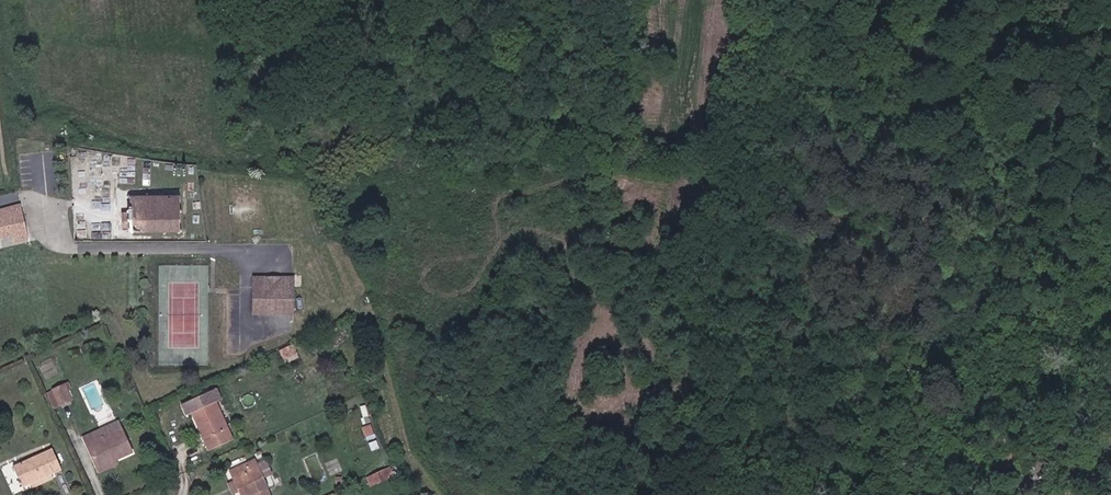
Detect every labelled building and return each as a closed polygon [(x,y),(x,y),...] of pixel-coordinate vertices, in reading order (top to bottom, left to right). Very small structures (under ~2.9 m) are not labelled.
[(128,229),(128,235),(189,233),(189,197),(128,199),(128,211),(122,212),(122,228),(128,229)] [(13,237),(16,245),(29,240),(22,212),(27,210),(26,204),(20,204),(0,210),(0,242),(13,237)] [(281,275),(255,275),(253,309),(292,310),(293,285),(281,285),(281,275)] [(293,275),(281,275),(281,285),(293,285),(293,275)] [(286,362),(300,356),(294,342),(280,349),(286,362)] [(69,379),(53,387),(61,403),(72,399),(68,391),(73,389),(69,379)] [(54,406),(61,403),(53,387),(46,390),(54,406)] [(197,411),(214,449),(237,438),(215,388),(185,402),(190,414),(197,411)] [(368,440),(377,436),(372,423),(363,426),(368,440)] [(87,439),(102,470),(120,462),(137,454),(127,432),(110,440),(106,431),(87,439)] [(14,469),(24,490),(30,487),(50,477),(61,473),(51,452),(14,469)] [(245,494),(271,494),(264,478),(259,465),(255,456),(232,467),(245,494)] [(259,465),(264,478),(273,474),(267,461),(259,465)] [(124,469),(120,462),(102,470),(105,477),(124,469)] [(367,475),(371,485),(393,477),(389,467),(367,475)] [(1086,476),(1078,468),(1071,475),(1078,483),(1086,476)]
